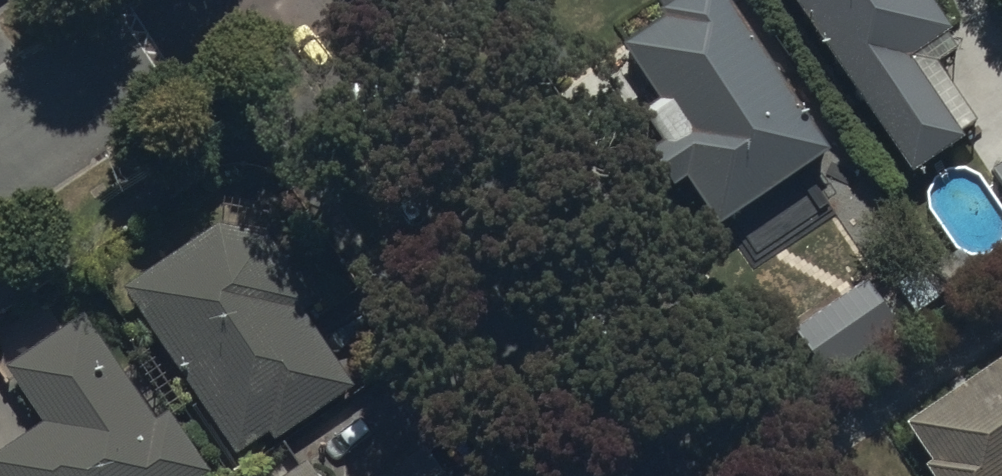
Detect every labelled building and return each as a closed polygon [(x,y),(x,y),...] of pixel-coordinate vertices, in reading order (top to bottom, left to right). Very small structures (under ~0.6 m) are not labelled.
[(733,0),(653,0),(619,23),(684,119),(651,141),(710,227),(743,205),(832,144),(733,0)] [(855,82),(913,166),(962,133),(904,48),(945,20),(931,0),(799,0),(855,82)] [(122,279),(234,447),(343,375),(298,308),(312,298),(260,220),(246,230),(231,207),(122,279)] [(901,327),(867,278),(793,329),(827,377),(901,327)] [(40,414),(0,441),(0,471),(3,475),(191,475),(207,465),(166,403),(153,412),(119,361),(82,307),(3,359),(40,414)] [(898,414),(940,475),(1001,475),(1001,344),(898,414)] [(420,440),(366,475),(444,475),(420,440)] [(319,473),(305,451),(266,475),(322,475),(319,473)]
